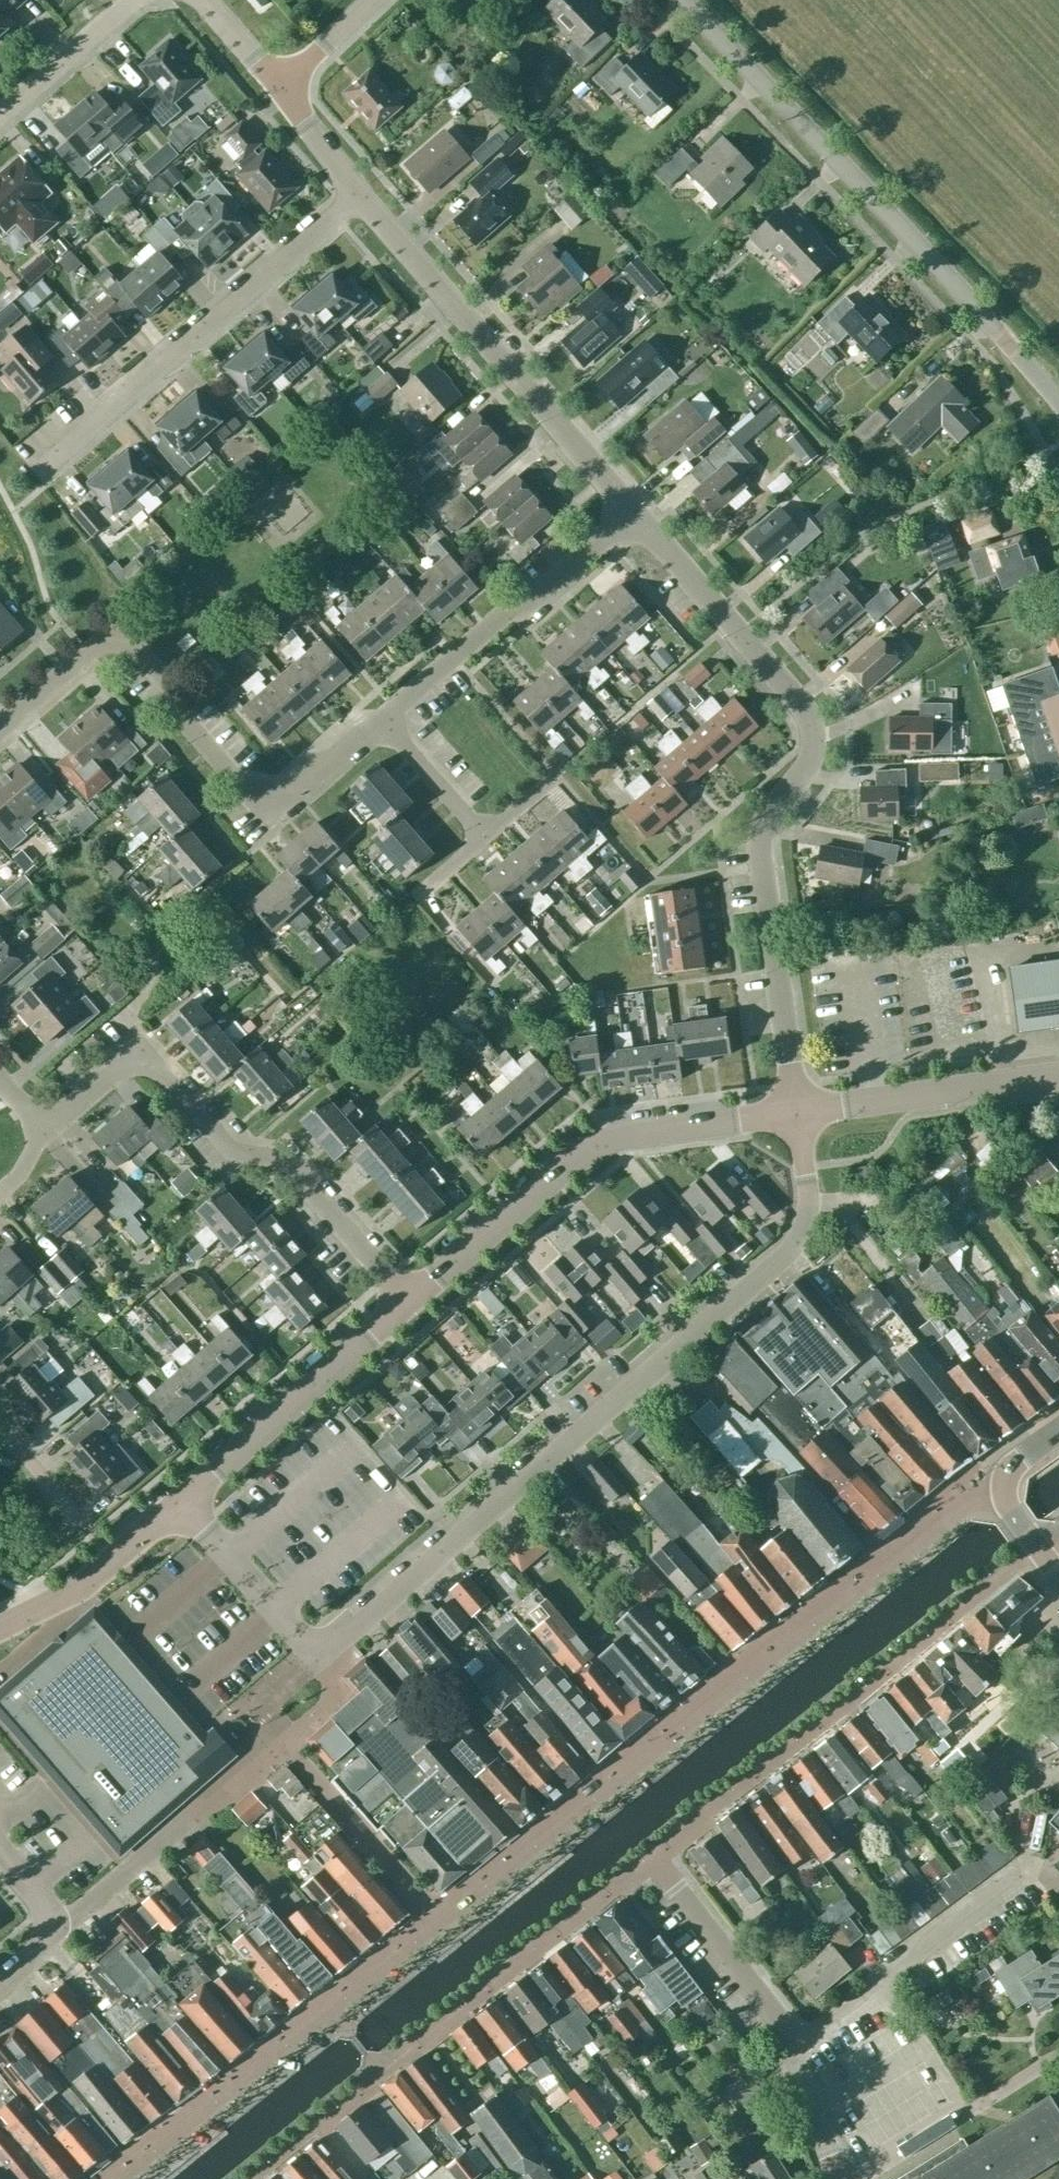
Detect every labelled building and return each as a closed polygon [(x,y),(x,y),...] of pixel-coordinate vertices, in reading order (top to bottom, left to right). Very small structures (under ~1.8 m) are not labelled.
[(8,16),(26,0),(0,0),(0,36),(14,24),(8,16)] [(564,49),(582,68),(609,42),(598,30),(607,22),(595,10),(598,7),(591,0),(556,0),(546,9),(574,39),(564,49)] [(163,127),(182,111),(174,102),(200,79),(179,55),(181,53),(169,39),(156,52),(157,53),(142,67),(159,86),(141,101),(163,127)] [(611,95),(620,87),(648,116),(663,101),(676,89),(643,54),(628,69),(617,57),(595,79),(611,95)] [(370,70),(343,94),(375,130),(402,107),(370,70)] [(574,90),(581,98),(590,89),(583,81),(574,90)] [(113,112),(95,92),(75,109),(101,139),(112,130),(124,144),(144,126),(124,102),(113,112)] [(663,101),(648,116),(644,120),(653,129),(673,110),(663,101)] [(112,151),(101,139),(75,109),(56,126),(73,146),(62,156),(80,178),(112,151)] [(216,125),(221,132),(235,120),(230,114),(216,125)] [(181,123),(172,131),(186,146),(194,139),(181,123)] [(243,157),(236,163),(243,171),(238,175),(269,211),(296,187),(266,151),(259,157),(253,149),(259,144),(242,124),(226,137),(243,157)] [(468,158),(445,131),(406,165),(429,192),(468,158)] [(506,145),(508,147),(501,152),(508,159),(529,140),(521,131),(506,145)] [(471,156),(480,167),(505,145),(495,135),(471,156)] [(724,138),(697,164),(682,148),(657,172),(671,185),(686,170),(720,205),(739,187),(736,183),(752,168),(724,138)] [(156,156),(165,167),(179,155),(170,144),(156,156)] [(20,157),(0,174),(0,179),(46,232),(57,223),(40,203),(51,193),(20,157)] [(470,183),(481,196),(454,220),(476,246),(510,216),(491,195),(513,176),(498,158),(470,183)] [(5,232),(17,223),(34,243),(46,232),(0,179),(0,226),(5,232)] [(189,207),(227,251),(247,234),(219,201),(229,192),(217,179),(207,188),(215,198),(206,206),(202,202),(196,201),(189,207)] [(593,212),(584,201),(575,191),(558,206),(576,227),(593,212)] [(179,235),(207,268),(227,251),(189,207),(183,213),(182,219),(183,220),(174,228),(164,217),(154,226),(169,244),(179,235)] [(811,233),(812,231),(799,217),(793,224),(780,210),(752,237),(764,250),(769,246),(805,283),(833,256),(811,233)] [(154,250),(136,266),(167,301),(186,284),(166,261),(176,253),(153,226),(142,236),(154,250)] [(541,316),(566,295),(568,298),(580,288),(555,260),(560,256),(550,245),(523,268),(532,278),(519,290),(541,316)] [(624,269),(650,298),(663,286),(637,257),(624,269)] [(136,266),(118,282),(103,264),(91,275),(117,304),(128,295),(147,317),(167,301),(136,266)] [(338,322),(349,312),(363,319),(378,307),(377,306),(376,306),(358,284),(352,289),(347,283),(343,287),(330,272),(310,289),(338,322)] [(706,279),(714,288),(721,281),(713,272),(706,279)] [(327,331),(338,322),(310,289),(290,306),(311,330),(301,339),(318,359),(337,342),(327,331)] [(601,314),(613,304),(600,289),(579,307),(590,320),(564,342),(584,364),(618,334),(601,314)] [(85,306),(91,313),(81,322),(107,352),(126,336),(118,326),(128,317),(104,290),(85,306)] [(13,301),(23,312),(33,302),(24,292),(13,301)] [(879,311),(881,310),(869,297),(856,309),(845,297),(817,324),(837,344),(849,333),(876,361),(902,335),(879,311)] [(1,313),(11,325),(23,315),(12,303),(1,313)] [(81,322),(71,331),(65,324),(46,341),(70,368),(80,359),(89,369),(107,352),(81,322)] [(2,348),(8,359),(11,362),(4,369),(32,402),(25,408),(26,409),(46,391),(45,390),(56,381),(32,354),(43,345),(27,326),(2,348)] [(242,348),(268,378),(270,381),(281,371),(291,382),(309,366),(292,346),(282,355),(262,331),(242,348)] [(362,349),(373,363),(393,346),(381,332),(362,349)] [(645,344),(600,383),(621,407),(645,386),(656,399),(679,379),(668,366),(665,368),(645,344)] [(268,378),(242,348),(222,365),(243,389),(233,397),(250,417),(266,403),(266,399),(259,390),(270,381),(268,378)] [(821,354),(831,366),(839,359),(828,348),(821,354)] [(431,365),(402,390),(410,400),(408,402),(407,406),(413,413),(418,412),(423,408),(433,420),(459,397),(450,387),(455,383),(455,379),(449,372),(445,372),(441,376),(431,365)] [(388,373),(368,391),(354,403),(362,412),(376,400),(377,401),(398,383),(388,373)] [(960,405),(964,402),(941,378),(889,427),(912,451),(945,420),(961,437),(977,422),(960,405)] [(320,390),(331,403),(340,395),(329,382),(320,390)] [(757,407),(770,397),(760,384),(747,394),(757,407)] [(202,439),(213,430),(223,441),(241,425),(224,405),(214,413),(194,390),(174,407),(202,439)] [(713,418),(700,429),(681,406),(645,437),(665,459),(685,442),(696,456),(725,431),(713,418)] [(174,407),(154,424),(175,447),(165,456),(182,476),(200,460),(212,450),(202,439),(174,407)] [(877,408),(853,432),(865,445),(890,421),(877,408)] [(477,412),(437,447),(440,450),(439,452),(443,456),(452,448),(463,460),(495,432),(477,412)] [(742,444),(750,437),(742,427),(728,439),(705,459),(716,472),(693,493),(713,516),(746,487),(738,478),(751,467),(739,453),(745,447),(742,444)] [(786,441),(805,465),(818,455),(799,431),(786,441)] [(512,452),(495,432),(463,460),(472,470),(460,480),(468,490),(512,452)] [(430,439),(409,457),(420,469),(439,452),(440,450),(430,439)] [(106,465),(134,498),(145,488),(153,497),(157,497),(173,483),(156,463),(146,472),(126,448),(106,465)] [(230,468),(241,482),(259,468),(247,454),(230,468)] [(106,465),(86,482),(107,506),(97,515),(114,535),(144,509),(134,498),(106,465)] [(395,478),(414,499),(425,490),(406,468),(395,478)] [(518,477),(487,503),(504,523),(535,496),(518,477)] [(199,500),(208,511),(225,497),(216,486),(199,500)] [(471,502),(462,492),(441,510),(450,521),(471,502)] [(504,523),(520,542),(509,551),(519,562),(540,544),(531,533),(552,516),(535,496),(504,523)] [(105,525),(85,502),(72,514),(92,537),(105,525)] [(480,512),(471,502),(450,521),(459,531),(480,512)] [(802,509),(790,520),(780,508),(745,538),(767,563),(793,540),(801,550),(822,533),(802,509)] [(970,541),(996,532),(991,514),(964,524),(970,541)] [(946,520),(923,528),(937,571),(960,563),(946,520)] [(430,522),(423,528),(430,535),(436,529),(430,522)] [(989,549),(989,547),(970,553),(979,580),(998,573),(1003,590),(1039,578),(1033,559),(1028,560),(1021,538),(989,549)] [(445,560),(430,572),(458,606),(478,588),(438,541),(429,548),(436,557),(440,554),(445,560)] [(824,602),(805,619),(825,642),(862,609),(843,587),(849,581),(837,567),(813,589),(824,602)] [(425,608),(438,623),(458,606),(430,572),(415,585),(410,579),(413,577),(406,569),(397,576),(425,608)] [(406,625),(425,608),(397,576),(383,588),(378,583),(381,580),(374,571),(365,579),(406,625)] [(406,625),(365,579),(357,586),(364,594),(368,591),(373,597),(358,610),(386,642),(406,625)] [(620,584),(606,596),(600,601),(640,649),(648,642),(641,634),(638,636),(633,630),(648,617),(620,584)] [(885,617),(896,628),(922,605),(912,593),(885,617)] [(640,649),(600,601),(580,618),(608,652),(623,639),(628,645),(625,647),(633,656),(640,649)] [(874,602),(866,609),(876,620),(884,614),(874,602)] [(0,649),(22,631),(0,606),(0,649)] [(358,610),(343,623),(338,617),(341,614),(334,606),(325,613),(366,660),(386,642),(358,610)] [(608,652),(580,618),(560,635),(601,683),(608,676),(601,668),(599,670),(594,665),(608,652)] [(1058,646),(1058,620),(1047,620),(1048,646),(1058,646)] [(890,631),(847,669),(866,691),(900,661),(888,648),(897,640),(890,631)] [(189,633),(177,644),(185,652),(196,642),(189,633)] [(560,635),(540,652),(552,667),(569,686),(570,685),(584,673),(589,678),(585,682),(593,690),(601,683),(560,635)] [(306,645),(298,637),(290,644),(331,690),(351,672),(323,640),(308,654),(303,648),(306,645)] [(646,648),(657,660),(665,652),(654,640),(646,648)] [(292,657),(298,663),(283,675),(311,707),(331,690),(290,644),(282,651),(289,659),(292,657)] [(203,657),(189,671),(199,682),(214,669),(203,657)] [(701,663),(684,678),(694,689),(711,675),(701,663)] [(552,667),(533,683),(561,717),(577,703),(582,709),(579,712),(585,720),(593,713),(570,685),(569,686),(552,667)] [(1052,668),(1001,685),(1035,787),(1058,779),(1058,689),(1052,668)] [(291,724),(311,707),(283,675),(268,689),(263,683),(266,680),(259,671),(251,678),(291,724)] [(243,710),(271,742),(291,724),(251,678),(242,686),(249,694),(252,691),(258,697),(243,710)] [(671,688),(685,705),(696,696),(681,679),(671,688)] [(533,683),(512,701),(552,748),(561,740),(554,733),(551,735),(546,729),(561,717),(533,683)] [(737,743),(757,726),(735,700),(723,710),(712,696),(703,704),(737,743)] [(717,760),(737,743),(703,704),(695,710),(707,724),(695,734),(717,760)] [(890,718),(889,750),(932,751),(932,754),(951,754),(951,704),(920,704),(920,718),(890,718)] [(100,707),(80,724),(109,756),(120,768),(119,766),(138,750),(139,751),(147,744),(130,724),(121,732),(100,707)] [(109,756),(80,724),(61,740),(80,762),(66,774),(86,797),(108,778),(98,766),(109,756)] [(698,777),(717,760),(695,734),(684,744),(672,730),(664,737),(698,777)] [(985,738),(991,756),(1003,753),(998,734),(985,738)] [(667,758),(655,768),(663,778),(664,777),(678,794),(678,793),(698,777),(664,737),(656,744),(667,758)] [(364,799),(352,809),(358,816),(401,779),(397,774),(393,778),(379,762),(352,786),(364,799)] [(919,764),(920,781),(938,781),(938,764),(919,764)] [(950,765),(951,782),(966,782),(966,764),(950,765)] [(42,790),(21,765),(1,782),(29,814),(40,805),(50,816),(67,802),(50,783),(42,790)] [(905,769),(875,770),(875,772),(877,771),(878,789),(860,790),(861,817),(899,816),(898,797),(907,796),(905,769)] [(613,779),(622,789),(630,782),(621,772),(613,779)] [(664,777),(663,778),(653,787),(641,774),(633,781),(666,821),(687,803),(678,793),(678,794),(664,777)] [(151,813),(138,825),(144,831),(184,796),(166,777),(140,800),(151,813)] [(401,779),(358,816),(364,823),(376,813),(386,825),(397,816),(397,817),(414,803),(401,788),(405,784),(401,779)] [(624,812),(646,838),(666,821),(633,781),(624,788),(636,801),(624,812)] [(0,782),(0,819),(3,823),(0,826),(0,838),(10,850),(27,836),(17,824),(29,814),(1,782),(0,782)] [(173,838),(187,826),(188,827),(201,816),(184,796),(144,831),(149,837),(163,826),(173,838)] [(75,819),(85,831),(97,820),(87,808),(75,819)] [(584,876),(593,869),(594,868),(586,860),(586,855),(588,856),(607,841),(596,827),(585,836),(564,811),(543,829),(584,876)] [(410,832),(397,817),(397,816),(386,825),(373,836),(385,850),(372,861),(378,868),(418,833),(414,828),(410,832)] [(353,861),(317,820),(297,838),(320,864),(333,853),(345,867),(353,861)] [(172,863),(158,875),(164,881),(204,846),(188,827),(187,826),(173,838),(160,850),(172,863)] [(570,876),(576,883),(584,876),(543,829),(523,846),(552,880),(568,866),(573,873),(570,876)] [(418,833),(378,868),(384,875),(386,876),(391,872),(398,880),(404,876),(406,879),(408,877),(431,857),(418,841),(422,837),(418,833)] [(320,864),(297,838),(277,855),(289,869),(313,895),(319,890),(307,876),(320,864)] [(877,870),(879,859),(895,862),(898,846),(866,840),(863,855),(821,847),(815,877),(858,885),(862,867),(877,870)] [(24,868),(36,861),(25,842),(13,850),(24,868)] [(204,846),(164,881),(169,888),(183,876),(195,890),(222,867),(204,846)] [(543,898),(538,892),(552,880),(523,846),(504,863),(544,910),(553,903),(546,895),(543,898)] [(968,850),(970,861),(981,859),(979,847),(968,850)] [(513,914),(514,913),(528,901),(533,907),(530,910),(536,917),(544,910),(504,863),(484,880),(496,894),(513,914)] [(630,868),(619,877),(631,892),(643,882),(630,868)] [(289,869),(270,886),(305,926),(311,920),(299,907),(313,895),(289,869)] [(0,894),(11,907),(35,887),(24,874),(0,894)] [(605,896),(612,904),(622,896),(612,885),(602,893),(605,896)] [(270,886),(268,887),(250,904),(273,930),(286,918),(298,932),(305,926),(270,886)] [(693,888),(647,895),(650,921),(647,921),(651,949),(654,949),(657,974),(704,967),(693,888)] [(514,913),(513,914),(496,894),(476,911),(504,944),(519,931),(524,937),(521,940),(528,949),(537,941),(514,913)] [(612,904),(605,896),(593,907),(600,916),(612,906),(611,905),(612,904)] [(585,932),(595,921),(582,909),(572,921),(585,932)] [(494,962),(489,956),(504,944),(476,911),(456,928),(496,975),(505,968),(498,959),(494,962)] [(557,949),(573,937),(557,916),(541,928),(557,949)] [(323,933),(340,951),(352,941),(335,922),(323,933)] [(23,964),(21,962),(34,950),(42,960),(66,940),(74,933),(67,925),(59,933),(54,927),(31,946),(28,943),(15,954),(4,942),(0,945),(0,983),(23,964)] [(40,982),(14,1004),(31,1024),(64,995),(54,983),(66,973),(52,956),(32,973),(40,982)] [(200,965),(207,973),(216,965),(210,957),(200,965)] [(1010,969),(1018,1032),(1058,1027),(1058,962),(1010,969)] [(206,987),(166,1021),(183,1042),(211,1018),(199,1005),(212,994),(206,987)] [(64,995),(31,1024),(48,1043),(73,1021),(80,1029),(100,1012),(85,995),(73,1005),(64,995)] [(707,1003),(698,1005),(705,1062),(712,1061),(711,1055),(731,1052),(726,1017),(709,1020),(707,1003)] [(489,1013),(498,1023),(508,1014),(500,1004),(489,1013)] [(680,1060),(698,1057),(699,1063),(705,1062),(698,1005),(689,1006),(692,1023),(674,1025),(680,1060)] [(183,1042),(200,1062),(250,1019),(243,1012),(234,1019),(221,1031),(211,1018),(183,1042)] [(682,1078),(680,1060),(674,1025),(673,1026),(671,1015),(665,1016),(666,1027),(668,1044),(651,1046),(656,1081),(682,1078)] [(594,1018),(585,1019),(587,1037),(570,1040),(574,1074),(600,1071),(602,1070),(599,1054),(594,1018)] [(219,1083),(233,1071),(232,1069),(245,1058),(244,1057),(233,1044),(246,1033),(255,1025),(250,1019),(200,1062),(219,1083)] [(651,1046),(634,1048),(632,1031),(623,1032),(630,1085),(656,1081),(651,1046)] [(614,1034),(616,1051),(599,1054),(602,1070),(600,1071),(603,1089),(630,1085),(623,1032),(614,1034)] [(258,1046),(244,1057),(245,1058),(232,1069),(233,1071),(248,1089),(289,1054),(288,1054),(283,1048),(269,1060),(258,1046)] [(288,1054),(289,1054),(248,1089),(266,1109),(292,1086),(281,1073),(294,1061),(304,1053),(298,1046),(288,1054)] [(541,1105),(561,1087),(538,1061),(524,1073),(505,1051),(499,1056),(541,1105)] [(521,1122),(541,1105),(499,1056),(492,1061),(511,1083),(498,1095),(521,1122)] [(501,1139),(521,1122),(498,1095),(485,1106),(465,1082),(458,1088),(467,1099),(501,1139)] [(357,1107),(351,1100),(339,1111),(327,1098),(300,1121),(313,1136),(309,1140),(313,1145),(357,1107)] [(458,1130),(481,1156),(501,1139),(467,1099),(461,1104),(472,1117),(458,1130)] [(129,1106),(111,1122),(137,1151),(154,1136),(166,1149),(176,1140),(148,1108),(139,1117),(129,1106)] [(348,1149),(362,1137),(351,1125),(363,1114),(357,1107),(313,1145),(317,1149),(321,1145),(335,1162),(349,1150),(348,1149)] [(111,1122),(93,1138),(118,1166),(130,1158),(140,1169),(147,1162),(137,1151),(111,1122)] [(404,1135),(398,1128),(386,1138),(375,1126),(362,1137),(348,1149),(349,1150),(361,1164),(356,1168),(360,1172),(404,1135)] [(382,1189),(409,1166),(397,1152),(410,1141),(404,1135),(360,1172),(365,1177),(369,1173),(382,1189)] [(1020,1175),(1030,1187),(1036,1181),(1045,1191),(1058,1179),(1058,1174),(1043,1155),(1020,1175)] [(743,1188),(720,1160),(701,1178),(729,1210),(743,1198),(762,1219),(776,1206),(753,1179),(743,1188)] [(188,1164),(171,1178),(183,1193),(200,1179),(188,1164)] [(395,1203),(391,1207),(395,1212),(438,1174),(432,1167),(420,1178),(409,1166),(382,1189),(395,1203)] [(866,1166),(853,1168),(855,1181),(868,1179),(866,1166)] [(395,1212),(399,1217),(403,1213),(417,1229),(443,1206),(432,1192),(444,1181),(438,1174),(395,1212)] [(67,1177),(50,1192),(95,1243),(102,1237),(93,1227),(103,1218),(67,1177)] [(701,1178),(681,1195),(704,1221),(695,1229),(695,1230),(695,1231),(696,1232),(718,1257),(733,1244),(714,1223),(729,1210),(701,1178)] [(144,1206),(124,1183),(113,1192),(121,1202),(122,1201),(134,1215),(144,1206)] [(964,1243),(944,1218),(937,1211),(953,1198),(940,1183),(920,1199),(920,1198),(916,1201),(935,1225),(925,1233),(944,1256),(948,1253),(950,1255),(964,1243)] [(241,1208),(223,1187),(196,1211),(208,1224),(195,1236),(200,1242),(241,1208)] [(649,1236),(664,1223),(682,1244),(696,1232),(695,1231),(695,1230),(695,1229),(671,1202),(662,1210),(642,1187),(622,1204),(649,1236)] [(95,1243),(50,1192),(32,1208),(57,1237),(69,1227),(88,1249),(95,1243)] [(134,1215),(122,1201),(121,1202),(109,1212),(130,1235),(140,1246),(149,1238),(140,1227),(141,1226),(133,1216),(134,1215)] [(639,1282),(653,1270),(634,1249),(649,1236),(622,1204),(603,1220),(627,1247),(616,1256),(639,1282)] [(258,1227),(241,1208),(200,1242),(206,1249),(219,1238),(231,1250),(258,1227)] [(272,1215),(268,1218),(258,1227),(231,1250),(236,1257),(250,1246),(262,1259),(289,1235),(272,1215)] [(773,1236),(764,1226),(755,1235),(763,1245),(773,1236)] [(262,1259),(268,1267),(273,1272),(260,1284),(265,1290),(292,1267),(293,1268),(307,1256),(289,1235),(262,1259)] [(591,1287),(605,1274),(632,1304),(647,1291),(639,1282),(616,1256),(607,1264),(583,1238),(563,1255),(591,1287)] [(735,1251),(742,1259),(752,1250),(745,1243),(735,1251)] [(24,1303),(33,1313),(40,1308),(32,1298),(43,1288),(31,1275),(32,1275),(7,1247),(0,1253),(0,1274),(25,1302),(24,1303)] [(922,1275),(918,1270),(920,1260),(911,1249),(898,1260),(932,1301),(939,1296),(976,1342),(981,1337),(985,1342),(973,1352),(1028,1420),(1058,1399),(1058,1393),(1029,1359),(1017,1368),(991,1337),(999,1331),(985,1314),(989,1311),(988,1310),(943,1258),(922,1275)] [(62,1250),(50,1261),(70,1284),(82,1273),(62,1250)] [(568,1298),(558,1307),(580,1333),(595,1321),(576,1300),(591,1287),(563,1255),(545,1271),(568,1298)] [(37,1271),(57,1294),(69,1283),(49,1261),(37,1271)] [(506,1273),(521,1291),(532,1281),(517,1264),(506,1273)] [(310,1287),(293,1268),(292,1267),(265,1290),(277,1304),(263,1315),(269,1322),(310,1287)] [(18,1308),(24,1303),(25,1302),(0,1274),(0,1304),(8,1297),(18,1308)] [(768,1317),(766,1319),(924,1496),(970,1460),(909,1385),(899,1373),(894,1376),(860,1336),(859,1336),(803,1274),(762,1310),(768,1317)] [(1029,1305),(1040,1319),(1043,1316),(1058,1336),(1058,1287),(1056,1283),(1029,1305)] [(1006,1284),(997,1291),(1008,1305),(1016,1299),(1017,1298),(1006,1284)] [(873,1285),(850,1303),(870,1328),(893,1310),(873,1285)] [(269,1322),(274,1328),(288,1317),(300,1331),(327,1307),(310,1287),(269,1322)] [(474,1298),(485,1310),(496,1300),(485,1288),(474,1298)] [(985,1314),(999,1331),(1003,1336),(1002,1336),(1019,1356),(1026,1350),(1058,1388),(1058,1342),(1040,1319),(1029,1305),(1025,1300),(1020,1305),(1016,1299),(1008,1305),(1007,1306),(1010,1310),(1000,1319),(998,1316),(1000,1314),(993,1306),(988,1310),(989,1311),(985,1314)] [(122,1311),(125,1323),(143,1318),(140,1307),(122,1311)] [(580,1333),(558,1307),(546,1318),(528,1333),(560,1369),(566,1363),(567,1359),(587,1341),(580,1333)] [(932,1322),(914,1336),(921,1344),(945,1375),(998,1440),(1021,1424),(964,1351),(968,1348),(938,1310),(929,1317),(932,1322)] [(233,1372),(253,1355),(218,1315),(211,1321),(223,1335),(210,1346),(233,1372)] [(587,1335),(602,1353),(622,1336),(607,1319),(587,1335)] [(766,1319),(742,1338),(823,1426),(824,1425),(904,1512),(924,1496),(766,1319)] [(502,1334),(490,1346),(511,1371),(529,1391),(549,1373),(554,1374),(560,1369),(528,1333),(513,1346),(502,1334)] [(749,1412),(757,1405),(875,1535),(901,1514),(822,1428),(736,1334),(703,1362),(749,1412)] [(0,1338),(0,1361),(11,1351),(0,1338)] [(15,1379),(6,1387),(23,1406),(52,1381),(64,1371),(47,1351),(50,1349),(41,1338),(30,1348),(6,1369),(15,1379)] [(213,1389),(178,1349),(169,1339),(163,1345),(171,1355),(183,1368),(170,1379),(193,1406),(213,1389)] [(213,1389),(233,1372),(210,1346),(196,1358),(184,1344),(178,1349),(213,1389)] [(921,1344),(898,1362),(975,1457),(998,1440),(945,1375),(921,1344)] [(419,1362),(410,1370),(419,1380),(427,1372),(419,1362)] [(495,1411),(505,1403),(509,1408),(529,1391),(511,1371),(499,1381),(488,1368),(471,1383),(495,1411)] [(138,1384),(173,1424),(193,1406),(170,1379),(157,1391),(145,1378),(138,1384)] [(23,1406),(39,1425),(47,1418),(56,1428),(81,1407),(86,1402),(70,1383),(61,1391),(52,1381),(23,1406)] [(453,1398),(442,1408),(454,1421),(460,1428),(471,1441),(491,1423),(487,1419),(495,1411),(471,1383),(453,1398)] [(404,1394),(390,1406),(401,1420),(426,1449),(435,1442),(439,1446),(448,1439),(460,1452),(471,1441),(460,1428),(454,1421),(442,1408),(442,1407),(431,1394),(419,1405),(409,1395),(404,1394)] [(785,1468),(788,1473),(790,1476),(793,1475),(797,1476),(802,1477),(803,1469),(803,1470),(804,1469),(757,1416),(751,1422),(724,1401),(720,1405),(716,1408),(709,1398),(688,1414),(740,1477),(760,1460),(771,1460),(780,1463),(785,1468)] [(344,1411),(354,1422),(365,1412),(355,1401),(344,1411)] [(111,1423),(99,1410),(67,1438),(76,1448),(66,1457),(82,1475),(112,1449),(99,1434),(111,1423)] [(385,1434),(373,1445),(384,1458),(402,1479),(422,1461),(418,1456),(426,1449),(401,1420),(385,1434)] [(82,1475),(100,1495),(109,1487),(118,1497),(142,1476),(132,1466),(129,1469),(112,1449),(82,1475)] [(596,1458),(584,1470),(612,1501),(625,1489),(596,1458)] [(802,1477),(797,1476),(793,1475),(790,1476),(785,1477),(779,1480),(777,1482),(773,1487),(770,1493),(769,1500),(774,1514),(786,1528),(825,1576),(862,1547),(812,1484),(807,1481),(802,1477)] [(776,1616),(722,1548),(702,1522),(664,1480),(640,1502),(676,1544),(681,1540),(715,1578),(709,1583),(755,1633),(776,1616)] [(555,1497),(572,1514),(585,1502),(568,1485),(555,1497)] [(734,1517),(727,1509),(720,1514),(734,1538),(722,1548),(776,1616),(798,1598),(760,1550),(734,1517)] [(499,1546),(522,1571),(549,1548),(526,1522),(499,1546)] [(798,1598),(823,1577),(784,1530),(760,1550),(798,1598)] [(697,1609),(734,1649),(755,1633),(709,1583),(671,1541),(652,1558),(686,1597),(681,1602),(691,1613),(697,1609)] [(624,1584),(636,1598),(641,1603),(618,1624),(682,1692),(705,1673),(704,1672),(714,1665),(699,1648),(693,1647),(686,1652),(647,1610),(669,1590),(645,1565),(634,1576),(624,1584)] [(1025,1575),(1020,1580),(1018,1578),(963,1626),(964,1627),(987,1654),(993,1648),(1000,1655),(1015,1639),(1010,1635),(1005,1630),(1042,1598),(1046,1593),(1025,1575)] [(472,1615),(488,1601),(467,1576),(450,1590),(472,1615)] [(528,1635),(533,1631),(623,1740),(652,1716),(636,1695),(630,1700),(612,1679),(613,1678),(590,1652),(537,1589),(509,1612),(513,1618),(528,1635)] [(415,1613),(424,1623),(431,1616),(451,1640),(471,1623),(451,1599),(438,1611),(429,1601),(415,1613)] [(0,1690),(0,1715),(121,1854),(231,1758),(209,1734),(201,1741),(89,1613),(0,1690)] [(424,1623),(415,1613),(391,1634),(437,1689),(461,1668),(424,1623)] [(544,1652),(543,1653),(528,1635),(513,1618),(505,1624),(504,1622),(489,1635),(535,1688),(564,1723),(595,1763),(620,1743),(587,1702),(544,1652)] [(919,1689),(934,1708),(946,1723),(964,1708),(952,1693),(965,1683),(976,1695),(998,1676),(977,1656),(983,1650),(963,1628),(964,1627),(963,1626),(923,1659),(944,1683),(940,1686),(933,1677),(919,1689)] [(613,1678),(622,1671),(627,1676),(625,1678),(654,1714),(677,1695),(627,1635),(602,1656),(595,1648),(590,1652),(613,1678)] [(396,1641),(379,1656),(405,1686),(422,1672),(396,1641)] [(534,1749),(567,1787),(588,1769),(484,1646),(474,1655),(484,1667),(471,1678),(478,1686),(500,1711),(515,1698),(521,1705),(518,1709),(529,1721),(520,1730),(535,1748),(534,1749)] [(435,1737),(408,1705),(365,1657),(342,1677),(357,1694),(331,1718),(332,1719),(464,1870),(493,1846),(494,1847),(517,1829),(435,1737)] [(920,1662),(906,1674),(919,1689),(933,1677),(920,1662)] [(913,1726),(926,1716),(932,1725),(931,1725),(942,1738),(951,1731),(945,1724),(946,1723),(934,1708),(931,1710),(903,1676),(884,1692),(913,1726)] [(930,1765),(940,1758),(913,1726),(884,1692),(862,1710),(901,1757),(915,1746),(930,1765)] [(502,1725),(488,1738),(545,1805),(567,1787),(486,1696),(481,1700),(502,1725)] [(1034,1726),(1058,1749),(1058,1699),(1034,1726)] [(905,1790),(906,1790),(911,1797),(922,1789),(911,1774),(905,1770),(898,1760),(892,1751),(859,1713),(839,1728),(872,1767),(879,1762),(894,1782),(905,1790)] [(469,1736),(453,1751),(520,1826),(542,1808),(474,1732),(476,1731),(464,1718),(458,1723),(469,1736)] [(322,1757),(336,1774),(330,1780),(377,1831),(379,1829),(394,1845),(398,1841),(441,1890),(464,1871),(464,1870),(332,1719),(307,1739),(322,1757)] [(843,1785),(848,1792),(867,1777),(872,1783),(868,1786),(881,1802),(890,1795),(836,1731),(814,1748),(843,1785)] [(942,1739),(932,1747),(939,1755),(949,1747),(942,1739)] [(850,1817),(861,1808),(848,1792),(843,1785),(839,1787),(811,1750),(788,1768),(821,1811),(836,1799),(850,1817)] [(281,1788),(290,1798),(303,1786),(285,1766),(268,1781),(277,1791),(281,1788)] [(844,1846),(786,1769),(764,1786),(822,1863),(844,1846)] [(822,1863),(764,1786),(742,1802),(790,1865),(804,1855),(811,1849),(821,1863),(822,1863)] [(232,1809),(247,1826),(266,1808),(252,1792),(232,1809)] [(293,1832),(295,1834),(383,1936),(408,1914),(361,1859),(364,1856),(356,1847),(357,1839),(349,1839),(342,1831),(343,1824),(335,1823),(319,1806),(291,1830),(293,1832)] [(738,1806),(717,1822),(762,1886),(784,1870),(764,1844),(738,1806)] [(993,1808),(985,1814),(992,1825),(1001,1819),(993,1808)] [(1047,1822),(1058,1832),(1058,1809),(1047,1822)] [(361,1954),(383,1936),(295,1834),(293,1832),(284,1841),(313,1874),(315,1873),(317,1875),(303,1888),(320,1906),(321,1905),(330,1916),(328,1918),(361,1954)] [(205,1834),(188,1849),(197,1860),(212,1877),(222,1886),(244,1911),(220,1932),(244,1959),(290,2011),(311,1994),(333,1978),(300,1939),(298,1941),(263,1901),(262,1902),(237,1872),(228,1862),(214,1845),(205,1834)] [(727,1873),(751,1903),(760,1896),(737,1865),(714,1835),(692,1852),(715,1882),(727,1873)] [(991,1843),(1004,1862),(1014,1855),(1001,1836),(991,1843)] [(993,1870),(1004,1862),(991,1843),(980,1851),(993,1870)] [(924,1892),(931,1887),(899,1845),(891,1851),(923,1893),(924,1892)] [(993,1870),(980,1851),(971,1858),(985,1876),(993,1870)] [(920,1867),(932,1884),(947,1872),(935,1856),(920,1867)] [(985,1876),(971,1858),(962,1864),(973,1878),(976,1883),(985,1876)] [(976,1883),(973,1878),(962,1864),(953,1871),(966,1890),(976,1883)] [(966,1890),(953,1871),(943,1879),(956,1897),(966,1890)] [(189,1898),(172,1878),(161,1888),(167,1894),(163,1897),(157,1891),(144,1904),(169,1932),(188,1916),(179,1906),(189,1898)] [(908,1897),(918,1889),(910,1879),(901,1886),(899,1884),(888,1893),(896,1903),(907,1895),(908,1897)] [(946,1904),(956,1897),(943,1879),(933,1885),(946,1904)] [(946,1904),(933,1885),(931,1887),(924,1892),(938,1910),(946,1904)] [(915,1899),(916,1901),(928,1917),(938,1910),(924,1892),(923,1893),(915,1899)] [(916,1901),(915,1899),(905,1906),(919,1924),(928,1917),(916,1901)] [(596,1921),(641,1977),(645,1974),(652,1983),(642,1990),(667,2021),(675,2015),(668,2007),(678,2000),(683,2007),(703,1992),(672,1953),(672,1952),(659,1935),(652,1940),(621,1900),(596,1921)] [(845,1900),(829,1913),(837,1924),(855,1910),(845,1900)] [(309,1902),(290,1918),(303,1934),(305,1933),(311,1941),(308,1944),(336,1975),(357,1958),(309,1902)] [(768,1906),(746,1923),(754,1934),(776,1917),(768,1906)] [(919,1924),(905,1906),(896,1913),(909,1931),(919,1924)] [(122,1931),(121,1931),(140,1953),(140,1952),(154,1940),(126,1908),(112,1920),(122,1931)] [(896,1913),(886,1920),(899,1939),(909,1931),(896,1913)] [(850,1944),(862,1935),(849,1917),(836,1927),(818,1943),(823,1949),(795,1973),(814,1997),(850,1968),(838,1954),(850,1944)] [(886,1920),(876,1927),(890,1945),(899,1939),(886,1920)] [(591,1926),(571,1941),(616,1997),(625,1990),(614,1977),(624,1968),(591,1926)] [(174,2000),(177,1997),(166,1983),(167,1983),(140,1952),(140,1953),(121,1931),(93,1956),(99,1964),(129,2001),(145,2023),(200,2086),(229,2062),(174,2000)] [(576,2002),(577,2001),(587,2014),(610,1997),(568,1944),(546,1961),(576,2002)] [(1041,1965),(1031,1950),(995,1972),(1016,2007),(1033,1997),(1039,2006),(1058,1994),(1058,1953),(1041,1965)] [(166,1983),(177,1997),(174,2000),(229,2062),(253,2042),(215,1998),(221,1993),(214,1984),(194,1960),(167,1983),(166,1983)] [(546,1961),(530,1973),(584,2046),(593,2039),(584,2026),(591,2021),(576,2002),(546,1961)] [(200,2086),(145,2023),(129,2001),(99,1964),(89,1973),(115,2003),(104,2013),(128,2043),(178,2104),(200,2086)] [(973,1975),(978,1984),(991,1976),(986,1967),(973,1975)] [(567,2044),(574,2053),(584,2046),(530,1973),(505,1992),(537,2033),(550,2023),(566,2044),(567,2044)] [(214,1984),(221,1993),(259,2037),(289,2012),(270,1990),(261,1998),(252,1987),(243,1995),(225,1974),(214,1984)] [(66,1981),(45,2001),(112,2083),(114,2082),(149,2125),(171,2107),(134,2062),(133,2062),(66,1981)] [(938,1993),(922,2003),(929,2014),(944,2004),(938,1993)] [(517,2071),(530,2061),(542,2079),(551,2072),(545,2062),(538,2053),(497,1999),(475,2016),(517,2071)] [(617,2007),(619,2009),(634,2027),(644,2019),(628,1999),(617,2007)] [(46,2005),(21,2026),(122,2146),(146,2126),(46,2005)] [(629,2043),(640,2035),(634,2027),(619,2009),(609,2017),(629,2043)] [(477,2067),(486,2060),(498,2075),(507,2068),(470,2019),(452,2033),(477,2067)] [(85,2171),(118,2144),(68,2084),(64,2080),(63,2081),(17,2024),(0,2038),(0,2073),(12,2086),(33,2111),(34,2110),(55,2135),(56,2135),(85,2171)] [(423,2054),(404,2070),(383,2086),(419,2130),(432,2119),(438,2126),(437,2132),(454,2154),(456,2157),(465,2150),(452,2134),(471,2119),(423,2054)] [(7,2105),(0,2111),(0,2117),(52,2178),(76,2178),(84,2172),(0,2074),(0,2097),(7,2105)] [(519,2080),(522,2084),(514,2090),(525,2104),(533,2098),(526,2089),(533,2085),(526,2076),(519,2080)] [(743,2115),(763,2098),(763,2099),(766,2096),(754,2081),(749,2086),(741,2077),(723,2092),(742,2115),(743,2115)] [(596,2126),(601,2133),(612,2125),(606,2118),(579,2084),(568,2094),(595,2127),(596,2126)] [(536,2147),(496,2093),(471,2113),(511,2167),(523,2173),(527,2178),(558,2178),(542,2157),(536,2147)] [(1058,2109),(1049,2095),(968,2146),(963,2137),(896,2178),(1026,2178),(1058,2158),(1058,2108),(1058,2109)] [(352,2113),(337,2126),(367,2163),(393,2142),(392,2142),(396,2139),(403,2148),(418,2166),(433,2154),(411,2127),(388,2098),(369,2114),(362,2105),(352,2113)] [(730,2128),(738,2138),(749,2129),(741,2119),(730,2128)] [(14,2178),(47,2178),(0,2124),(0,2162),(14,2178)] [(656,2142),(666,2157),(681,2147),(671,2132),(656,2142)] [(469,2139),(493,2173),(502,2167),(477,2133),(469,2139)] [(690,2147),(701,2165),(716,2156),(704,2138),(690,2147)] [(303,2153),(327,2178),(358,2178),(356,2177),(355,2177),(354,2178),(319,2139),(303,2153)] [(644,2155),(655,2171),(669,2161),(657,2146),(644,2155)] [(456,2157),(446,2166),(456,2178),(473,2178),(482,2172),(465,2150),(456,2157)] [(739,2178),(791,2178),(774,2152),(752,2165),(750,2161),(734,2170),(739,2178)] [(301,2154),(280,2172),(285,2178),(323,2178),(301,2154)] [(708,2167),(694,2176),(696,2178),(715,2178),(708,2167)] [(604,2178),(622,2178),(616,2170),(604,2178)]
